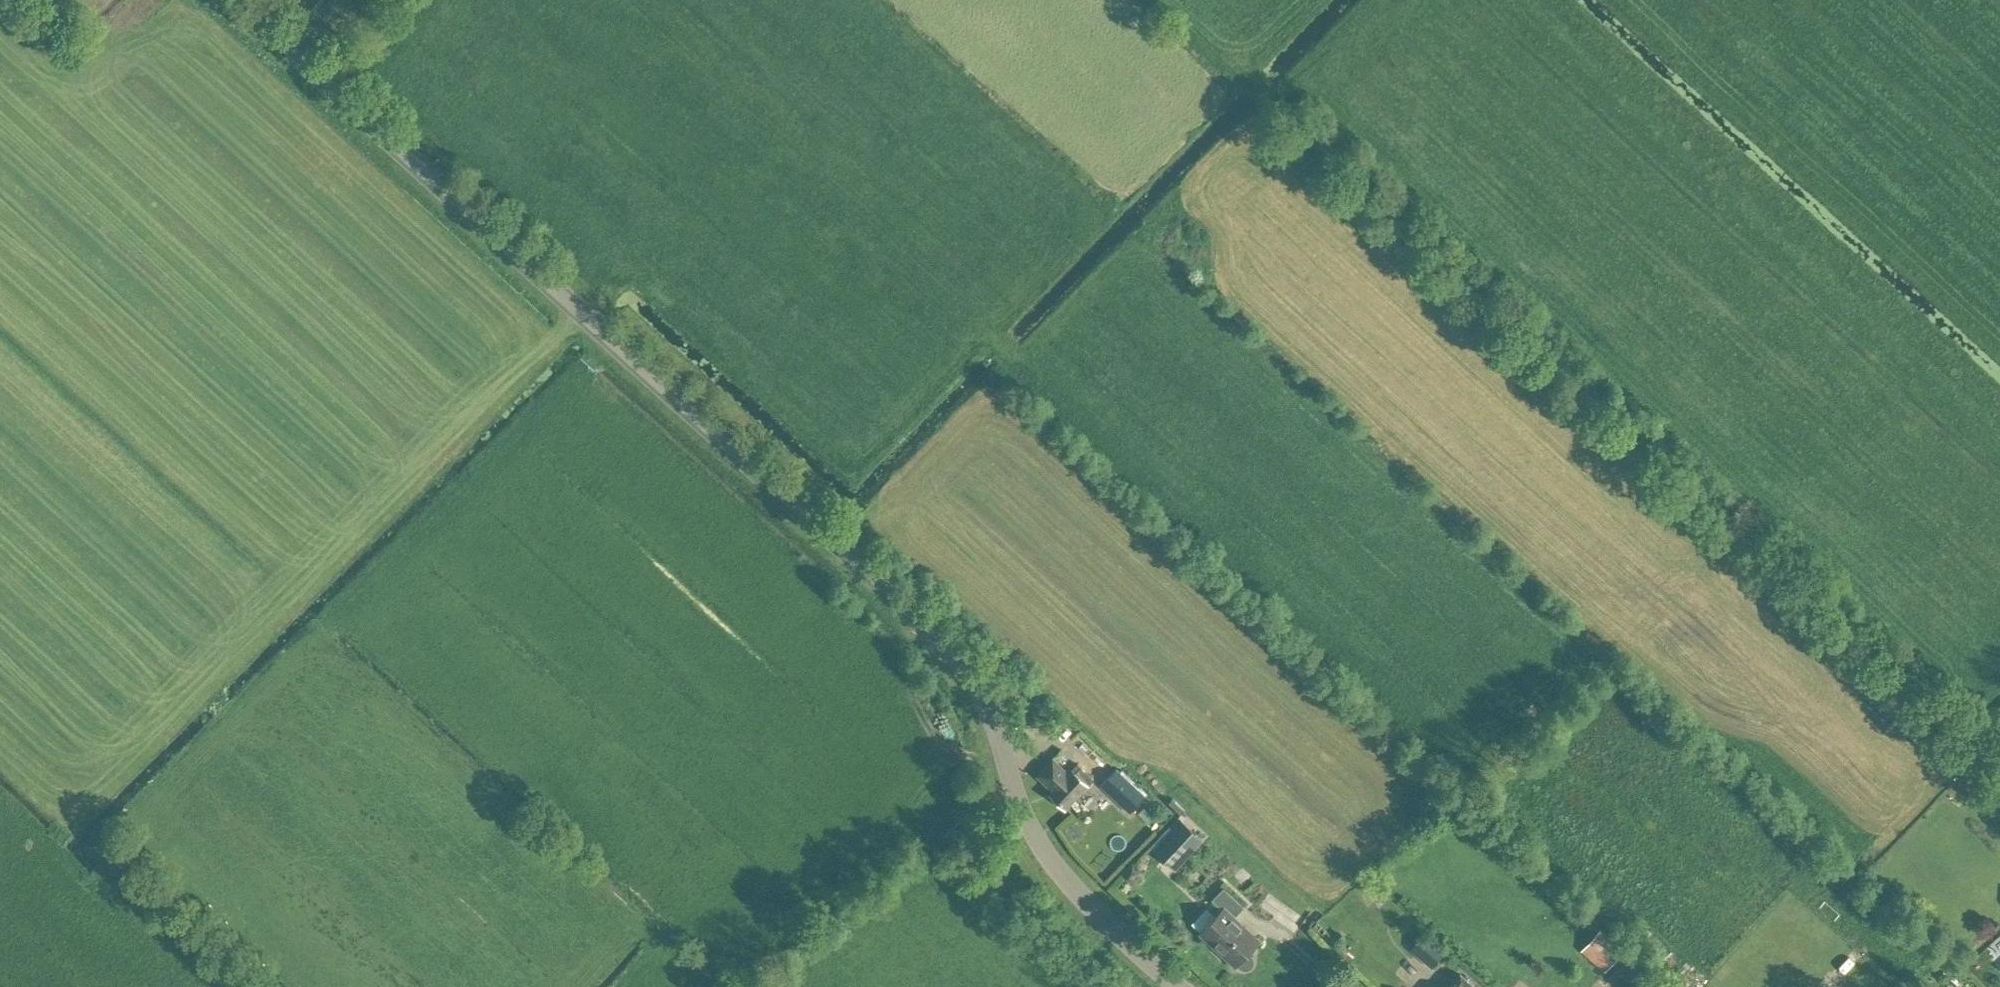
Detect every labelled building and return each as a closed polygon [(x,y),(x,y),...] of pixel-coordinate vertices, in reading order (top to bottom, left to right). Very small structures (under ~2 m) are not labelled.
[(1986,717),(1999,732),(1999,704),(1986,717)] [(1069,772),(1053,758),(1037,775),(1053,790),(1050,793),(1066,808),(1088,785),(1088,784),(1094,778),(1081,766),(1075,772),(1072,769),(1069,772)] [(1120,763),(1101,784),(1131,811),(1150,790),(1120,763)] [(1204,839),(1180,818),(1171,827),(1169,825),(1150,847),(1175,870),(1204,839)] [(953,844),(968,829),(961,821),(945,836),(953,844)] [(1256,939),(1233,918),(1244,906),(1223,887),(1213,899),(1224,910),(1201,935),(1233,965),(1235,963),(1242,968),(1247,969),(1251,968),(1254,965),(1255,960),(1254,956),(1247,950),(1259,937),(1258,937),(1256,939)] [(1651,933),(1643,925),(1632,938),(1640,945),(1651,933)] [(1600,929),(1580,951),(1604,972),(1624,951),(1600,929)] [(1410,949),(1431,968),(1445,951),(1423,933),(1410,949)] [(1460,973),(1448,986),(1476,986),(1460,973)]
